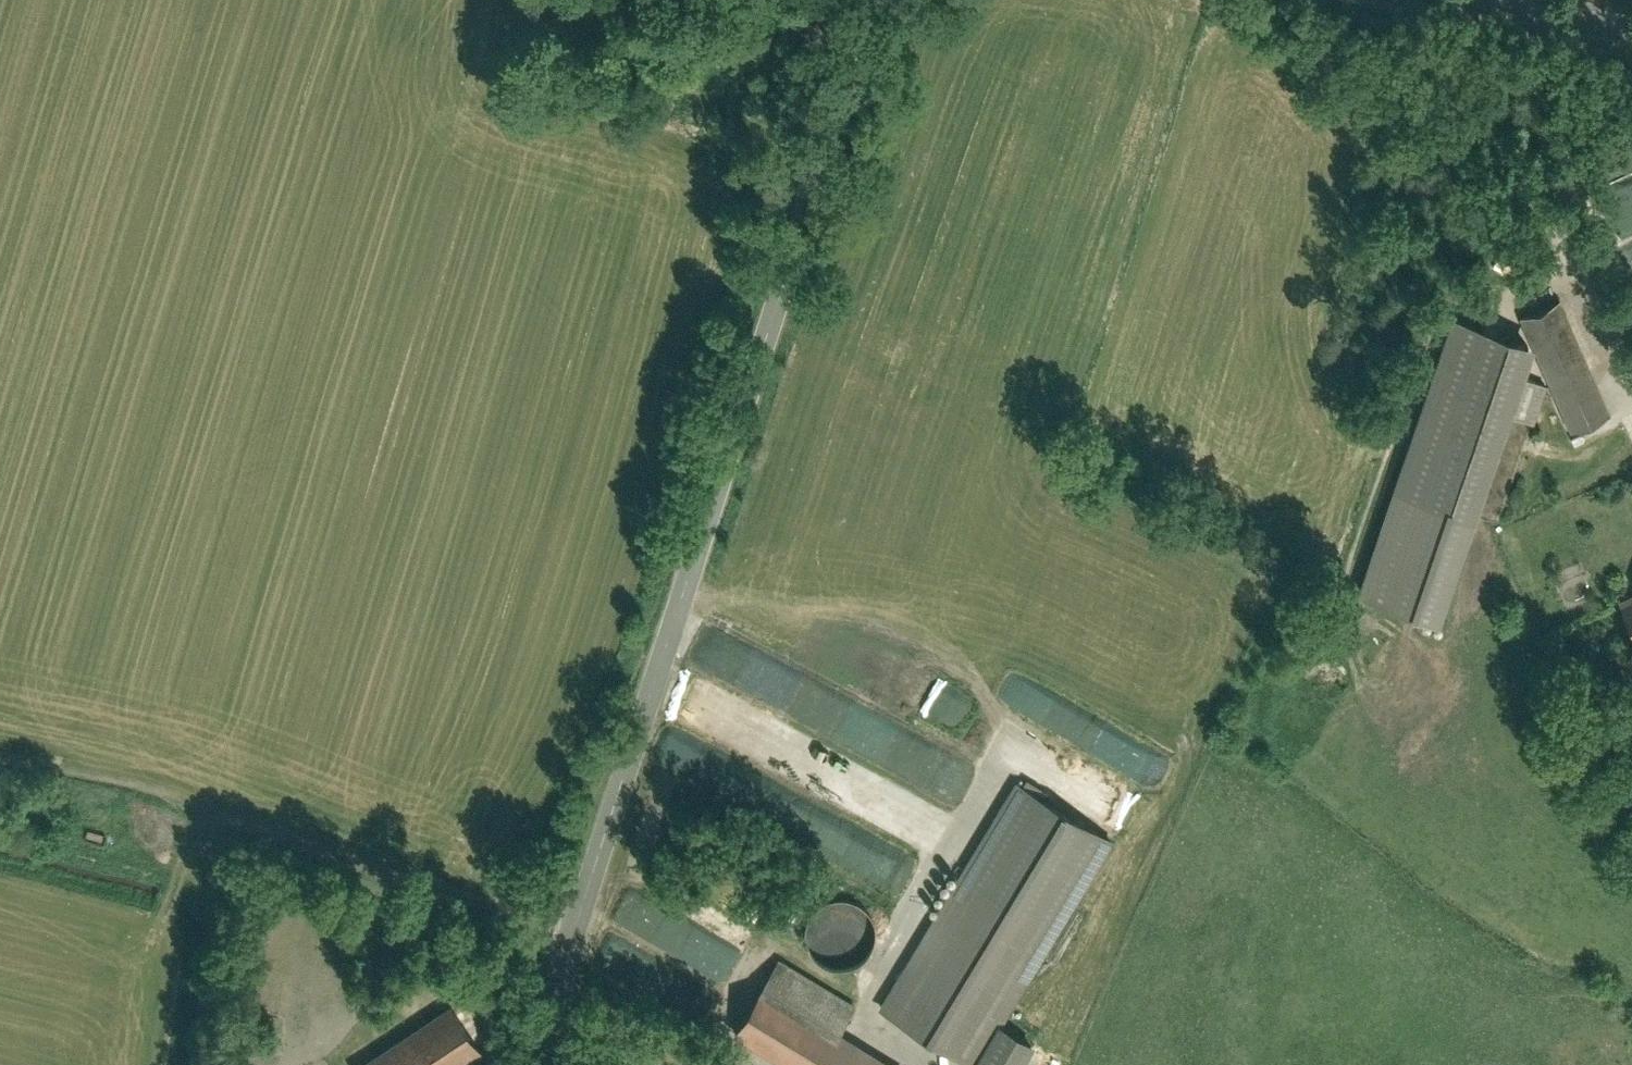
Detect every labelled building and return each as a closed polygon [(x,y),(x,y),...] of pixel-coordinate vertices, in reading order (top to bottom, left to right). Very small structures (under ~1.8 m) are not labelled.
[(1560,299),(1519,317),(1526,335),(1538,338),(1534,351),(1570,432),(1611,414),(1560,299)] [(1449,309),(1356,590),(1442,618),(1511,411),(1534,419),(1546,384),(1525,377),(1534,351),(1538,338),(1526,335),(1449,309)] [(1631,622),(1631,592),(1621,597),(1631,622)] [(759,640),(742,689),(790,706),(790,705),(812,713),(818,697),(824,700),(830,684),(777,665),(783,649),(759,640)] [(1020,779),(883,998),(976,1056),(1001,1017),(1113,837),(1020,779)] [(868,963),(869,900),(808,899),(807,962),(868,963)] [(779,959),(733,1032),(787,1064),(898,1064),(841,1030),(855,1006),(779,959)] [(483,1049),(451,1001),(353,1064),(459,1064),(483,1049)] [(1001,1017),(976,1056),(991,1064),(1023,1064),(1038,1040),(1001,1017)]
